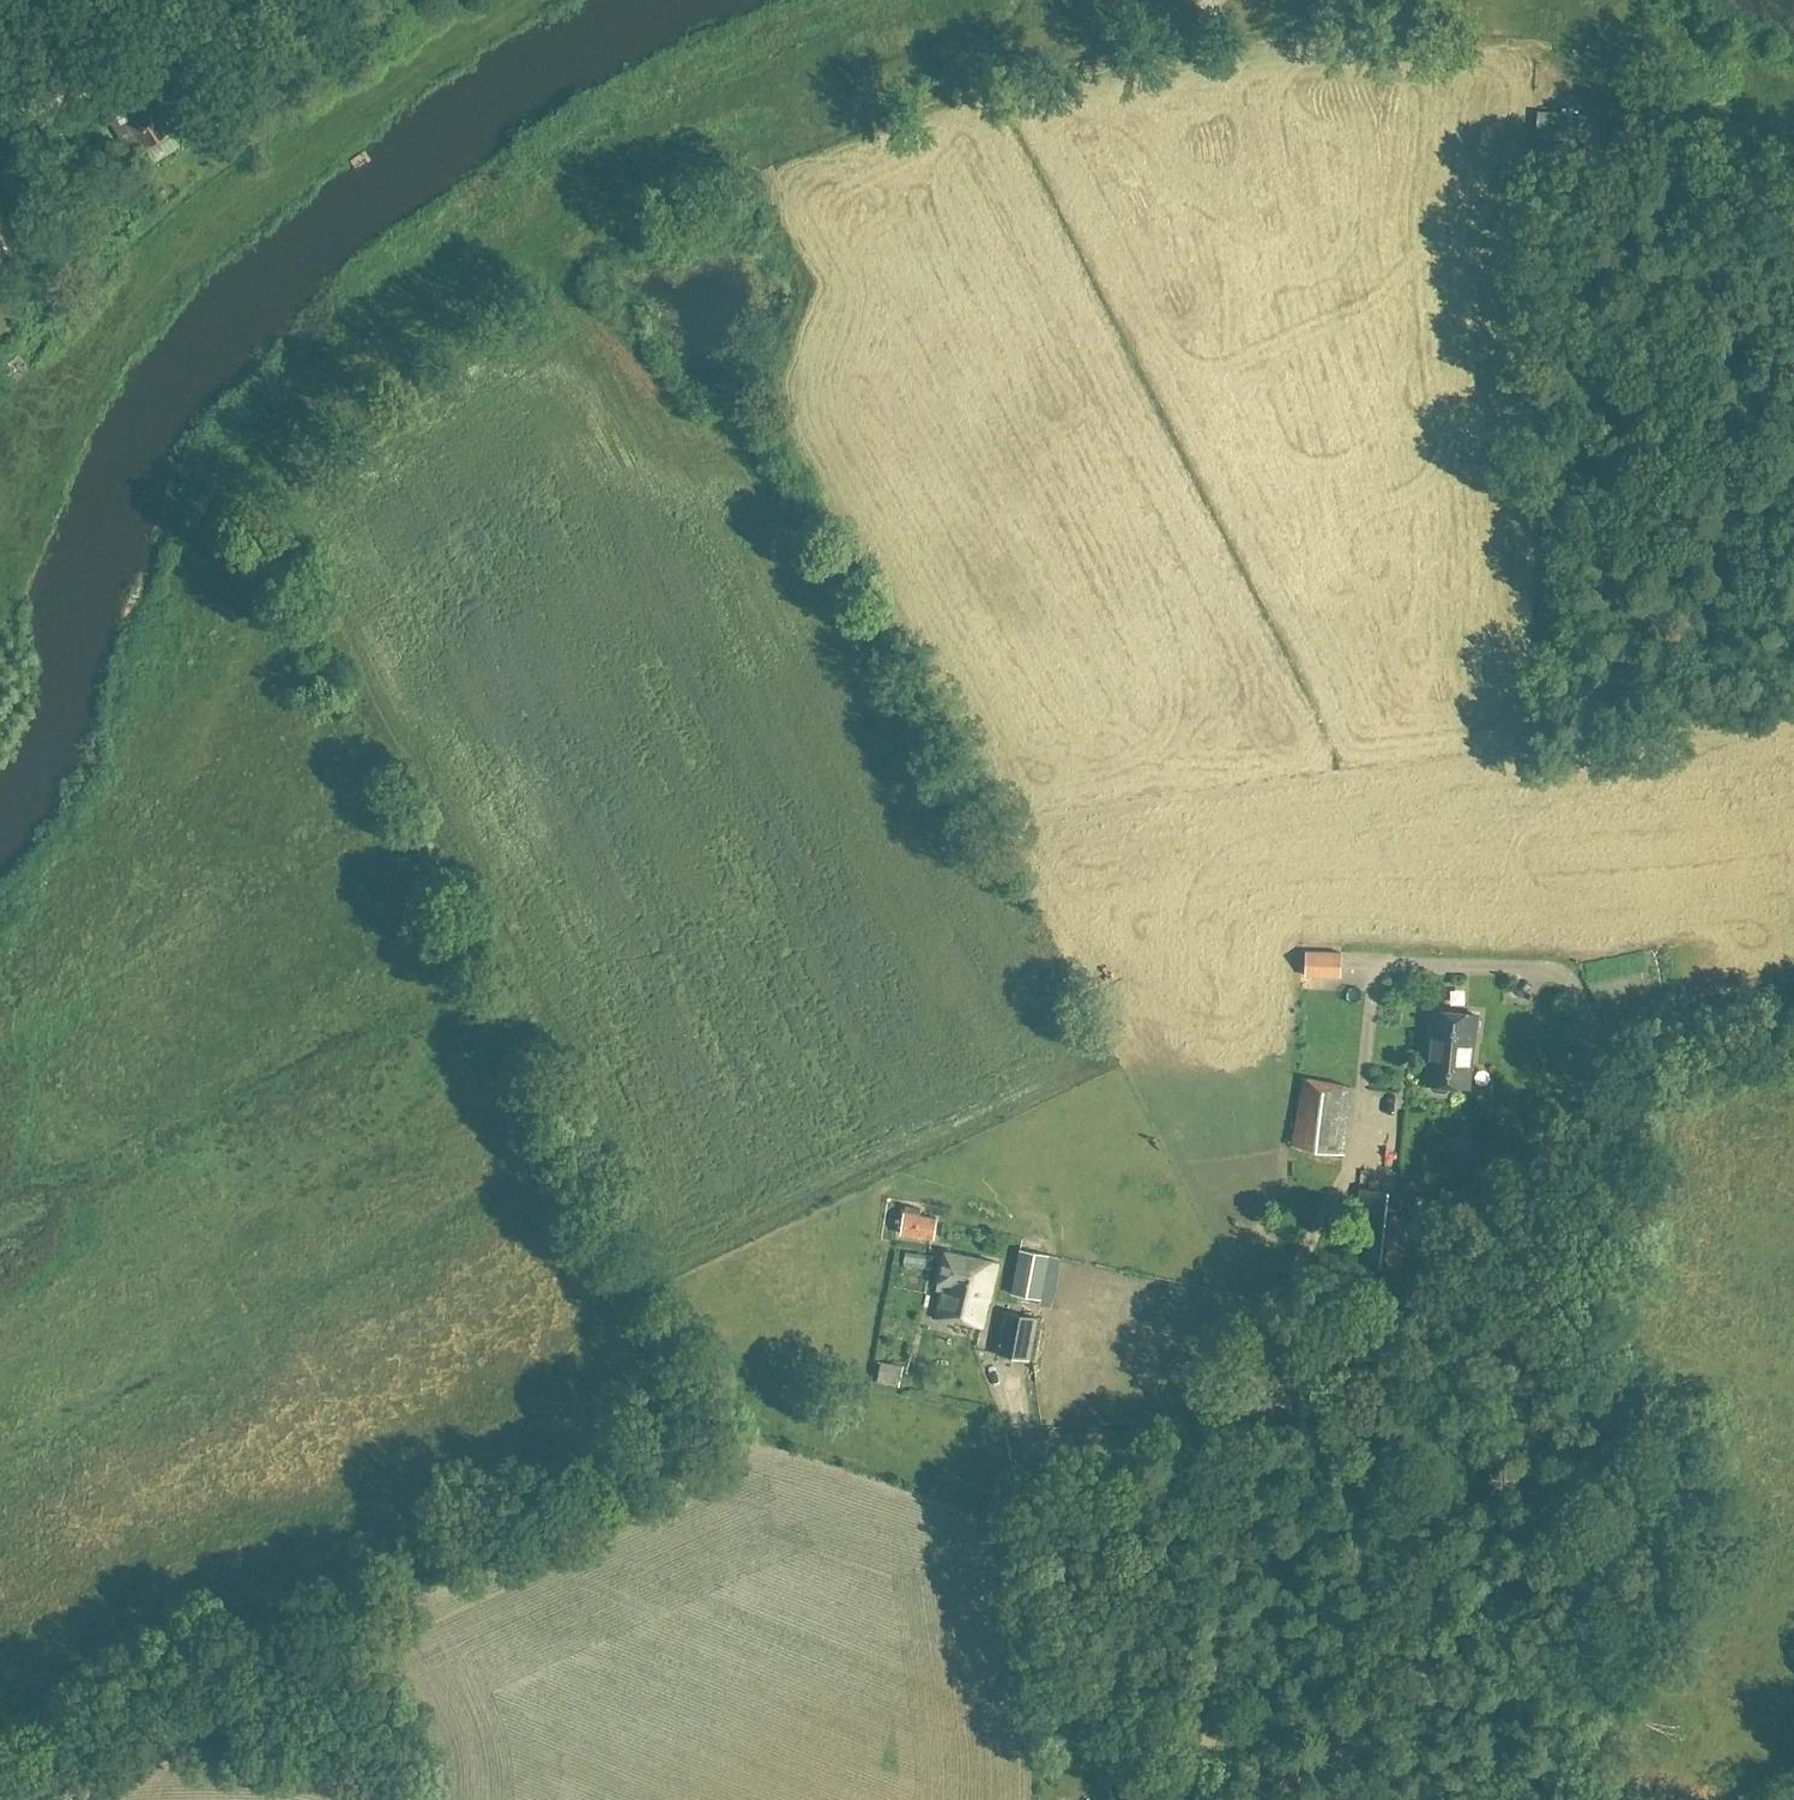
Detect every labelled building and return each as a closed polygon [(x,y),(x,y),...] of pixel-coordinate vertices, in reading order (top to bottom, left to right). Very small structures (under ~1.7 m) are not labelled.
[(130,97),(138,111),(141,116),(130,124),(146,150),(175,132),(160,109),(146,88),(130,97)] [(1540,143),(1539,157),(1572,159),(1573,145),(1540,143)] [(1307,951),(1306,977),(1342,978),(1342,952),(1307,951)] [(1475,1042),(1478,1015),(1433,1010),(1430,1042),(1431,1042),(1427,1081),(1432,1082),(1432,1086),(1435,1090),(1446,1091),(1449,1088),(1450,1084),(1469,1086),(1473,1042),(1475,1042)] [(1301,1079),(1298,1107),(1293,1146),(1346,1153),(1354,1085),(1301,1079)] [(901,1234),(935,1241),(938,1218),(920,1215),(921,1209),(906,1206),(901,1234)] [(1011,1293),(1040,1298),(1048,1253),(1020,1248),(1011,1293)] [(938,1283),(945,1285),(937,1318),(985,1329),(991,1301),(992,1302),(1001,1265),(945,1252),(938,1283)] [(1004,1312),(996,1354),(1030,1360),(1038,1319),(1004,1312)]
